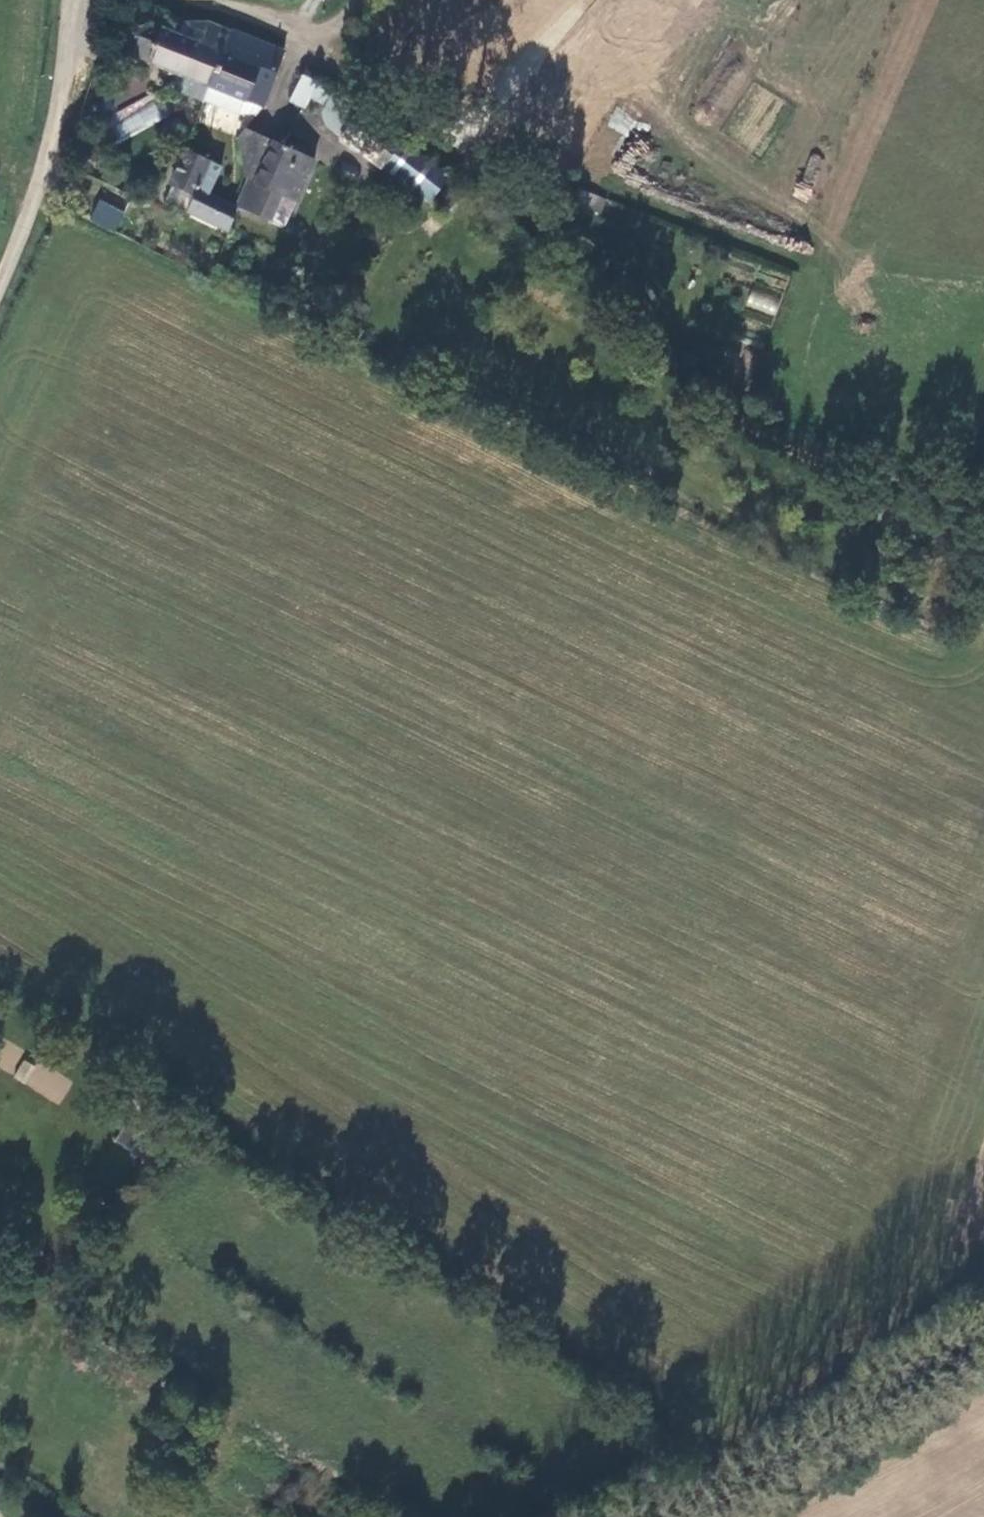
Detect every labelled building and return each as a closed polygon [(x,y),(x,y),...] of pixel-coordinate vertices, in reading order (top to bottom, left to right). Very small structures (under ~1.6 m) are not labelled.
[(134,55),(212,88),(235,31),(206,19),(181,19),(176,30),(161,24),(154,43),(141,37),(134,55)] [(242,99),(262,108),(285,51),(235,31),(212,88),(207,99),(236,110),(242,99)] [(333,93),(302,76),(289,101),(299,107),(305,96),(326,107),(333,93)] [(360,109),(333,93),(326,107),(321,118),(324,129),(342,140),(360,109)] [(122,137),(162,122),(151,95),(111,110),(122,137)] [(236,110),(260,111),(262,108),(242,99),(236,110)] [(341,142),(381,167),(383,165),(404,138),(360,109),(342,140),(341,142)] [(246,178),(251,180),(255,183),(272,143),(245,131),(239,141),(246,178)] [(441,165),(404,138),(383,165),(424,192),(441,165)] [(251,180),(239,206),(287,226),(314,162),(272,143),(255,183),(251,180)] [(204,173),(219,178),(225,166),(186,149),(165,198),(190,208),(195,196),(204,173)] [(450,172),(441,165),(424,192),(433,199),(450,172)] [(219,178),(204,173),(195,196),(208,202),(211,196),(219,178)] [(601,212),(606,200),(581,190),(576,203),(601,212)] [(163,203),(229,232),(238,207),(211,196),(208,202),(195,196),(190,208),(165,198),(163,203)] [(118,211),(94,199),(86,218),(111,230),(118,211)] [(750,289),(745,306),(775,315),(780,298),(750,289)] [(26,1054),(13,1077),(59,1104),(72,1081),(26,1054)] [(155,1165),(183,1116),(147,1093),(120,1143),(155,1165)]
